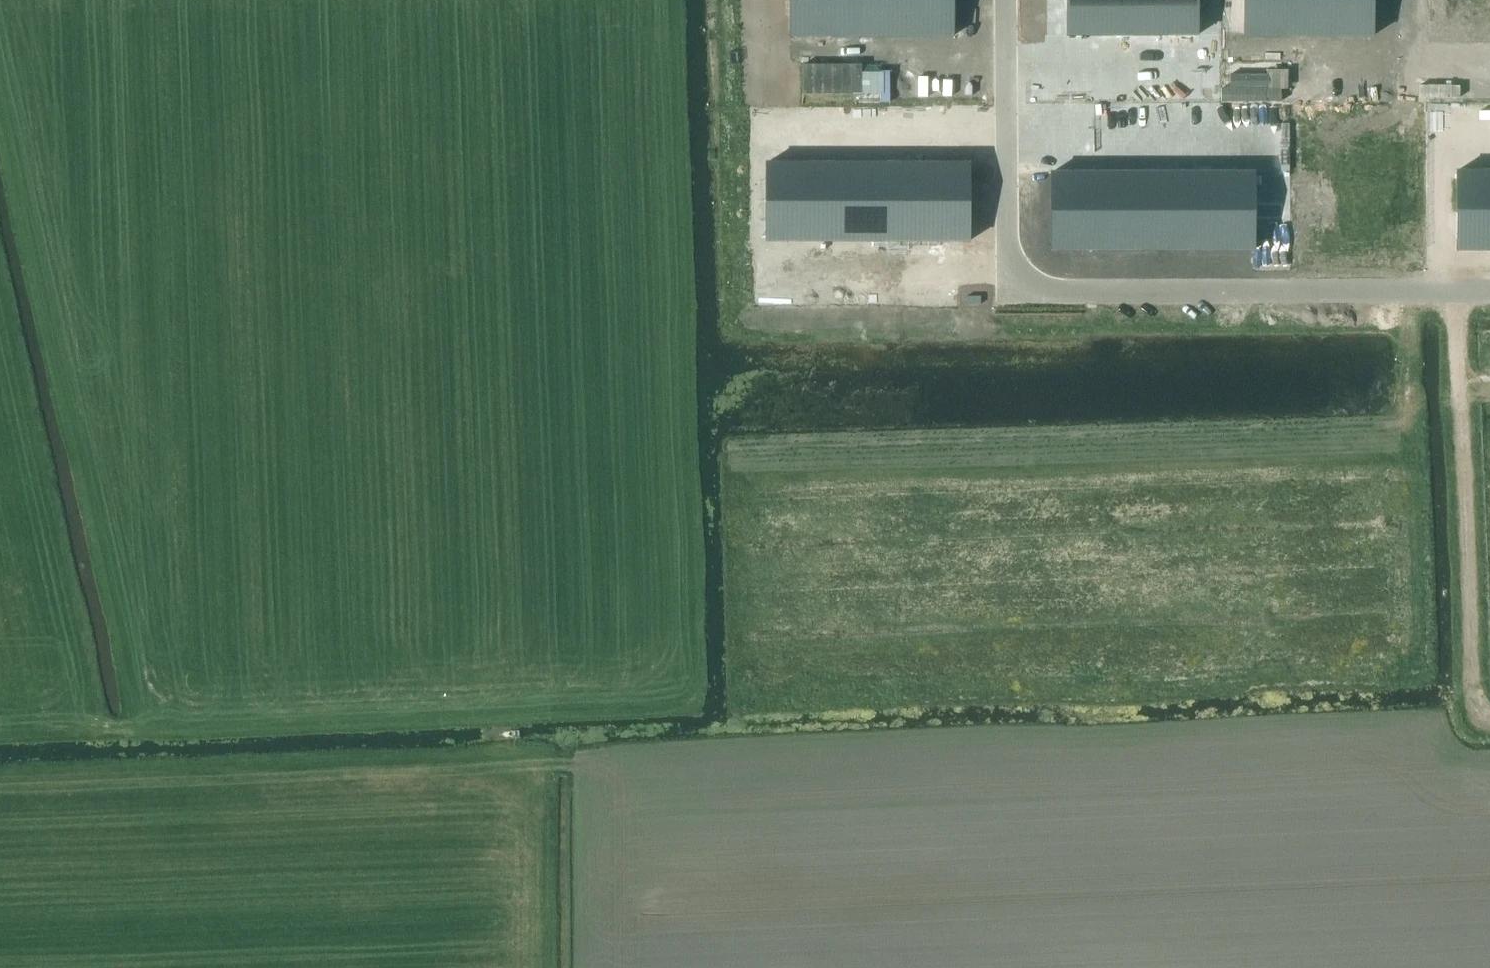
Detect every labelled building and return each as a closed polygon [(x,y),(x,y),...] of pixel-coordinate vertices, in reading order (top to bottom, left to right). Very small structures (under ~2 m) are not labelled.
[(791,20),(812,20),(812,40),(953,40),(952,0),(791,0),(791,20)] [(1068,36),(1197,35),(1197,0),(1067,0),(1068,36)] [(1244,36),(1372,36),(1372,0),(1244,0),(1244,36)] [(803,64),(803,94),(862,94),(862,64),(803,64)] [(767,221),(767,241),(888,241),(928,241),(968,241),(969,162),(767,162),(767,182),(767,221)] [(1052,171),(1052,250),(1254,249),(1253,170),(1052,171)] [(1456,250),(1489,250),(1489,170),(1457,170),(1456,250)]
